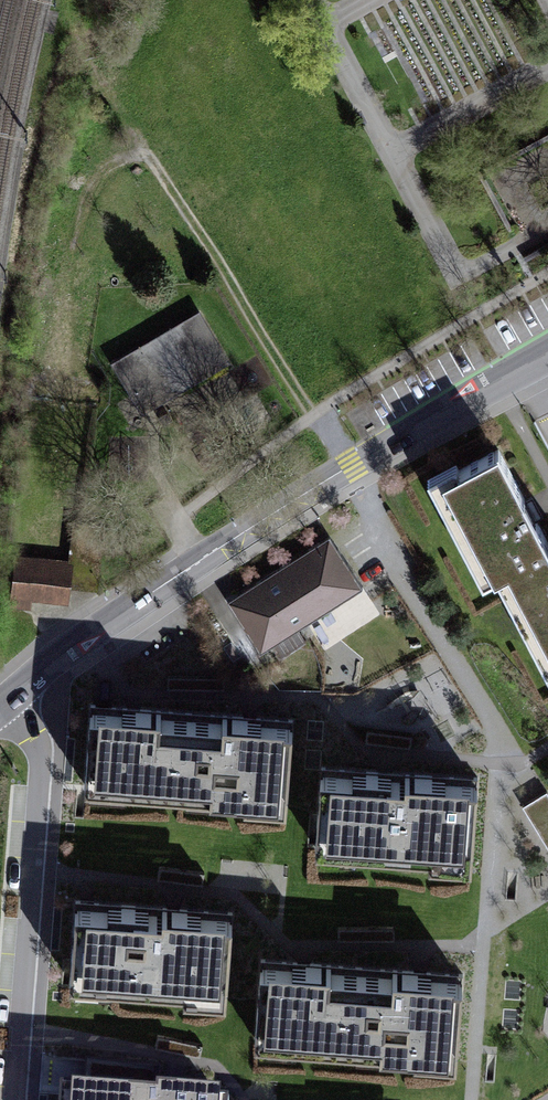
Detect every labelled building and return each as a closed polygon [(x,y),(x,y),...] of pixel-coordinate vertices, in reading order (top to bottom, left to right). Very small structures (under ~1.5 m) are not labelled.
[(200,310),(112,361),(141,410),(229,359),(200,310)] [(453,468),(426,482),(481,586),(497,577),(547,550),(527,512),(496,453),(456,474),(453,468)] [(17,558),(13,593),(65,598),(67,582),(96,585),(102,526),(76,523),(72,563),(17,558)] [(330,540),(231,602),(261,651),(360,590),(330,540)] [(497,577),(547,673),(547,550),(497,577)] [(132,710),(94,706),(87,779),(286,797),(292,724),(257,721),(132,710)] [(479,782),(322,769),(317,841),(473,853),(479,782)] [(547,843),(547,788),(525,801),(547,843)] [(233,915),(79,903),(74,978),(228,989),(233,915)] [(300,965),(261,962),(256,1036),(457,1051),(463,977),(424,974),(300,965)]
